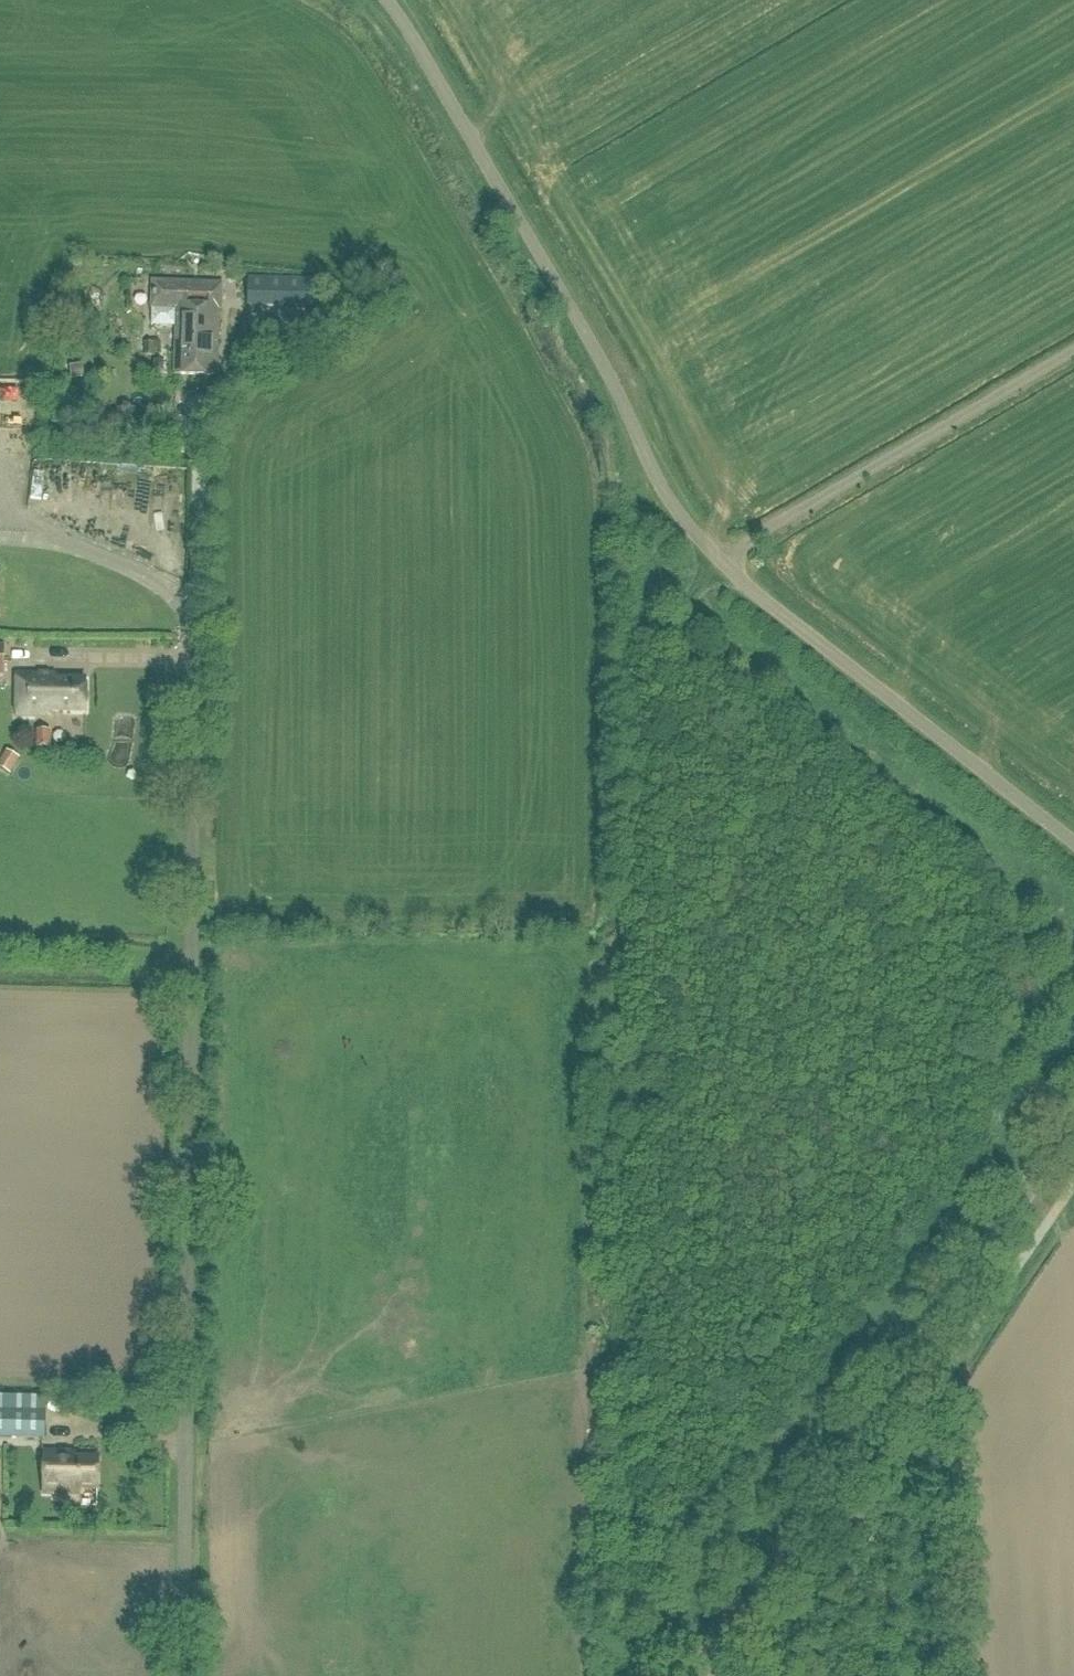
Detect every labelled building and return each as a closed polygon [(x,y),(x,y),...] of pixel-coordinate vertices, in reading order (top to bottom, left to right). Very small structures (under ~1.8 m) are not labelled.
[(318,310),(318,284),(247,282),(247,308),(318,310)] [(220,310),(221,285),(152,283),(151,327),(176,327),(174,375),(216,376),(218,310),(220,310)] [(54,675),(17,675),(16,717),(50,717),(50,712),(85,712),(85,681),(54,681),(54,675)] [(50,748),(50,730),(34,730),(34,748),(50,748)] [(5,751),(0,759),(0,769),(9,774),(18,758),(5,751)] [(46,1443),(45,1411),(12,1410),(12,1412),(0,1412),(0,1440),(11,1441),(11,1442),(46,1443)] [(97,1490),(97,1459),(72,1459),(72,1453),(45,1453),(44,1494),(79,1495),(79,1490),(97,1490)]
